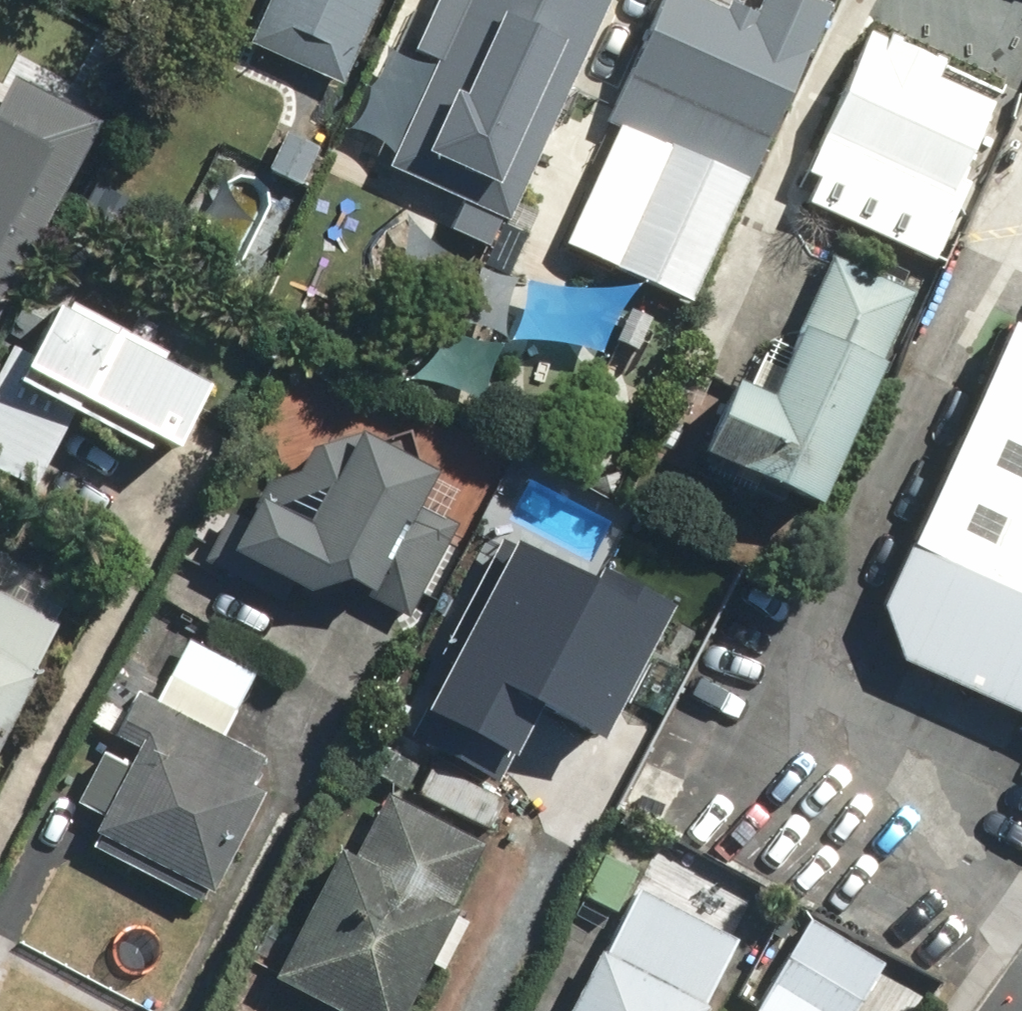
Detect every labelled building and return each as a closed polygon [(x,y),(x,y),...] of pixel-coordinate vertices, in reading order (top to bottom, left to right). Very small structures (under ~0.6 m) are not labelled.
[(242,43),(332,82),(367,0),(261,0),(242,43)] [(454,0),(463,4),(445,42),(468,52),(411,172),(488,209),(530,118),(537,121),(594,0),(454,0)] [(596,125),(656,152),(604,266),(682,301),(816,6),(804,0),(750,0),(743,13),(721,3),(717,12),(690,0),(653,0),(596,125)] [(941,66),(857,31),(811,141),(839,152),(813,215),(925,262),(961,177),(954,174),(984,101),(935,81),(941,66)] [(97,120),(10,76),(0,95),(0,308),(97,120)] [(769,396),(730,379),(698,450),(817,504),(882,363),(874,360),(905,292),(822,255),(773,363),(782,367),(769,396)] [(7,344),(0,357),(0,474),(29,489),(79,395),(178,447),(211,384),(58,304),(31,356),(7,344)] [(880,604),(894,663),(1021,718),(1021,329),(1003,321),(880,604)] [(357,432),(307,449),(295,471),(265,477),(249,508),(251,509),(245,520),(226,510),(198,561),(275,603),(286,582),(310,595),(339,585),(398,616),(447,525),(415,508),(434,474),(357,432)] [(0,591),(0,740),(61,622),(0,591)] [(131,692),(109,734),(134,747),(125,765),(98,751),(71,804),(97,817),(89,831),(94,833),(88,844),(196,899),(202,888),(209,892),(263,789),(250,783),(263,758),(216,734),(249,672),(183,638),(161,680),(184,692),(173,713),(131,692)] [(419,743),(374,721),(352,767),(397,789),(419,743)] [(382,794),(350,856),(336,849),(269,978),(333,1010),(399,1010),(453,907),(445,903),(477,842),(382,794)] [(599,949),(593,946),(559,1010),(698,1010),(702,1004),(693,999),(726,937),(631,888),(599,949)] [(796,921),(747,1010),(846,1010),(877,964),(796,921)]
